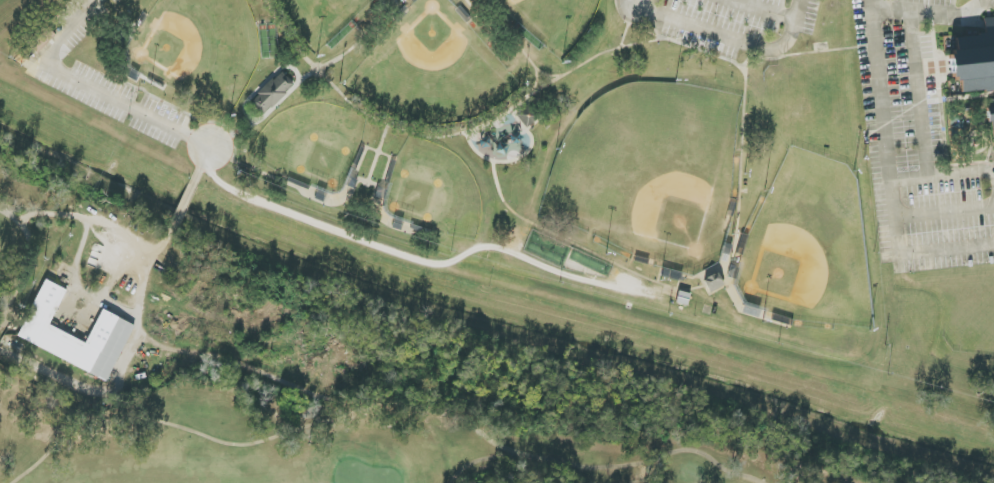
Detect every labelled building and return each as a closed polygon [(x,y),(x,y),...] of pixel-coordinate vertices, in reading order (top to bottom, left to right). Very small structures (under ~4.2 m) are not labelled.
[(954,39),(949,71),(964,93),(993,90),(987,122),(993,124),(993,35),(954,39)] [(262,116),(294,85),(281,72),(249,102),(262,116)] [(515,115),(529,127),(539,116),(525,103),(515,115)] [(710,293),(724,286),(718,273),(703,279),(710,293)] [(134,324),(101,310),(87,343),(49,327),(66,290),(44,280),(18,340),(109,380),(134,324)]
